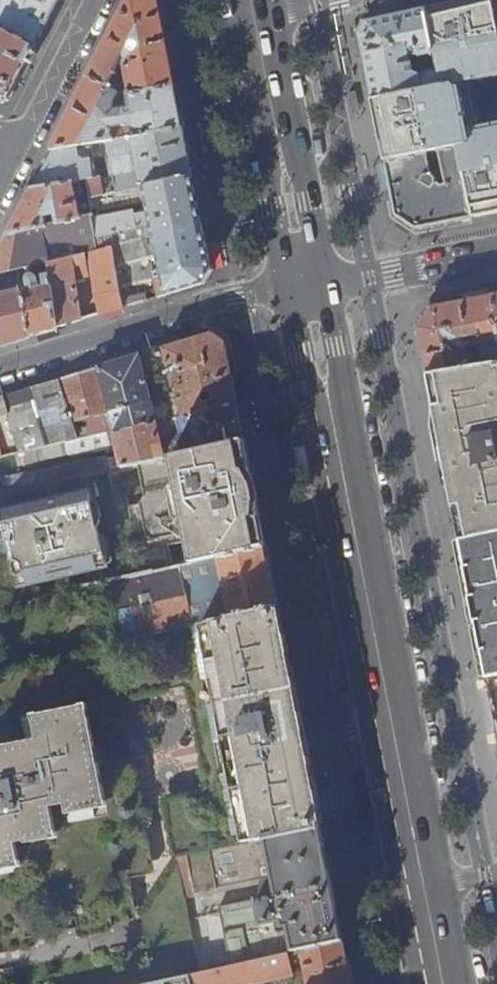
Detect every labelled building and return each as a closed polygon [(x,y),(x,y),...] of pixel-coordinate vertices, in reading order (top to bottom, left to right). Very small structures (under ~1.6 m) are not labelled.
[(37,47),(59,3),(61,0),(0,0),(0,28),(37,47)] [(88,76),(121,92),(122,93),(117,74),(115,73),(122,61),(124,57),(128,59),(126,64),(125,67),(131,95),(174,85),(158,0),(128,0),(88,76)] [(494,0),(466,0),(427,9),(443,86),(452,84),(450,69),(479,63),(482,78),(487,103),(496,101),(496,16),(494,0)] [(364,57),(373,99),(412,92),(443,86),(427,9),(369,22),(360,36),(364,57)] [(12,95),(23,73),(37,47),(0,28),(0,98),(12,95)] [(88,76),(50,150),(113,140),(112,132),(117,131),(117,127),(133,124),(135,136),(183,129),(174,85),(131,95),(128,96),(130,108),(116,110),(115,104),(121,92),(88,76)] [(482,78),(452,84),(458,113),(488,107),(487,103),(482,78)] [(378,124),(385,162),(459,148),(465,146),(459,115),(429,121),(427,112),(417,114),(412,92),(373,99),(378,124)] [(465,146),(496,140),(496,106),(488,107),(458,113),(459,115),(465,146)] [(50,150),(30,189),(73,182),(86,180),(90,198),(110,193),(110,187),(104,188),(102,175),(87,178),(84,159),(107,155),(110,176),(140,171),(143,186),(192,175),(188,154),(183,129),(135,136),(113,140),(50,150)] [(473,218),(496,214),(496,140),(465,146),(459,148),(463,167),(483,163),(491,161),(494,173),(486,175),(465,179),(473,218)] [(459,148),(385,162),(390,185),(396,215),(417,229),(473,218),(465,179),(463,167),(459,148)] [(483,163),(463,167),(465,179),(486,175),(483,163)] [(110,193),(90,198),(90,199),(88,200),(91,212),(123,205),(123,202),(145,197),(148,211),(135,213),(134,210),(93,218),(100,250),(112,247),(202,221),(197,197),(192,175),(143,186),(110,193)] [(86,180),(73,182),(78,202),(88,200),(90,199),(90,198),(86,180)] [(30,189),(6,235),(28,230),(41,227),(47,225),(45,217),(55,215),(57,223),(81,218),(78,202),(73,182),(30,189)] [(0,247),(0,273),(27,266),(36,264),(37,265),(37,264),(49,262),(60,259),(59,253),(53,255),(50,242),(78,239),(81,254),(86,253),(92,252),(100,250),(93,218),(93,215),(81,218),(57,223),(47,225),(41,227),(45,242),(32,246),(28,230),(6,235),(0,247)] [(202,221),(112,247),(115,262),(156,250),(164,287),(159,289),(160,294),(165,293),(166,295),(204,283),(211,270),(206,245),(202,221)] [(41,227),(28,230),(32,246),(45,242),(41,227)] [(98,295),(103,314),(124,308),(118,288),(116,271),(115,262),(112,247),(100,250),(92,252),(98,295)] [(49,262),(51,274),(59,328),(82,321),(75,279),(90,276),(86,253),(81,254),(60,259),(49,262)] [(36,264),(27,266),(29,275),(28,277),(27,278),(27,280),(27,282),(27,284),(28,290),(22,291),(30,336),(59,328),(51,274),(43,276),(45,284),(46,286),(41,287),(40,280),(39,278),(38,276),(36,275),(34,274),(34,271),(38,270),(37,264),(37,265),(36,264)] [(118,288),(124,308),(144,302),(136,267),(116,271),(118,288)] [(30,336),(22,291),(0,295),(0,345),(30,336)] [(426,373),(477,365),(476,359),(469,361),(467,349),(470,347),(496,341),(496,311),(494,296),(431,309),(418,329),(421,347),(426,373)] [(227,349),(232,375),(244,373),(236,331),(227,332),(223,340),(225,341),(227,349)] [(170,419),(237,404),(232,375),(227,349),(225,341),(223,340),(212,333),(183,341),(153,350),(166,399),(170,419)] [(112,432),(112,433),(156,423),(156,422),(168,419),(170,419),(166,399),(160,400),(161,405),(152,407),(139,355),(116,362),(79,373),(59,379),(72,422),(130,406),(133,418),(125,420),(120,418),(110,421),(110,422),(75,430),(77,440),(100,435),(112,432)] [(441,450),(496,439),(496,362),(486,363),(477,365),(426,373),(433,408),(441,450)] [(2,396),(19,453),(66,442),(77,440),(75,430),(72,422),(59,379),(2,396)] [(19,453),(2,396),(0,397),(0,457),(19,453)] [(213,446),(244,439),(240,418),(237,404),(170,419),(168,419),(173,438),(190,434),(192,442),(211,438),(213,446)] [(112,433),(121,467),(137,464),(179,454),(178,448),(163,452),(156,423),(112,433)] [(103,446),(100,435),(77,440),(66,442),(69,454),(103,446)] [(250,469),(244,439),(213,446),(179,454),(137,464),(144,502),(138,503),(145,536),(150,539),(185,533),(191,563),(265,546),(260,517),(250,469)] [(441,450),(451,499),(459,541),(496,533),(496,439),(441,450)] [(88,489),(0,509),(0,515),(16,588),(106,568),(95,521),(90,521),(88,512),(92,506),(88,489)] [(9,589),(16,588),(0,515),(0,550),(9,589)] [(496,678),(496,533),(459,541),(485,680),(496,678)] [(204,622),(277,606),(269,565),(265,546),(191,563),(204,622)] [(111,581),(125,639),(204,622),(191,563),(111,581)] [(38,593),(39,598),(51,595),(50,590),(38,593)] [(39,947),(38,937),(76,929),(78,940),(115,932),(114,925),(137,921),(129,878),(154,873),(120,702),(187,688),(191,707),(204,770),(208,793),(162,801),(173,858),(320,827),(311,778),(306,753),(296,703),(293,688),(277,606),(204,622),(125,639),(106,644),(111,671),(99,673),(94,652),(0,670),(0,955),(39,947)] [(231,965),(342,940),(331,884),(320,827),(173,858),(181,897),(197,894),(196,891),(274,877),(278,895),(219,907),(231,965)] [(293,974),(292,972),(304,969),(307,983),(351,983),(347,966),(342,940),(231,965),(198,972),(146,983),(247,983),(293,974)]
